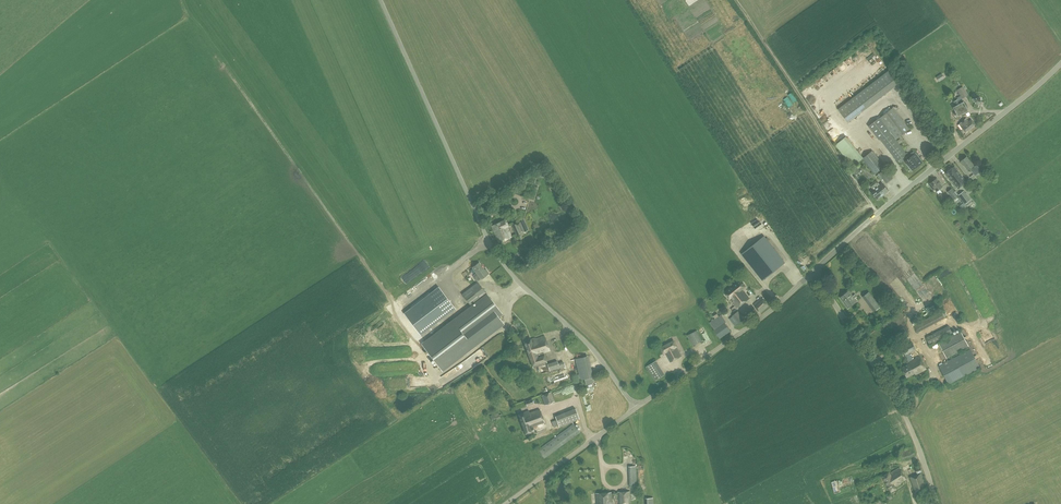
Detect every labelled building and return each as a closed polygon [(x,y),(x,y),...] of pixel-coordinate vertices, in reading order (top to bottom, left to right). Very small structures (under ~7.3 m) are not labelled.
[(837,109),(844,118),(897,78),(890,69),(837,109)] [(958,89),(959,91),(962,96),(957,99),(958,99),(954,101),(956,105),(953,107),(956,112),(954,113),(956,117),(969,110),(963,98),(968,95),(963,86),(958,89)] [(910,128),(893,107),(880,118),(879,117),(868,126),(879,140),(880,139),(897,161),(906,153),(896,140),(910,128)] [(777,117),(780,122),(787,118),(781,109),(776,111),(778,116),(777,117)] [(962,127),(966,132),(975,124),(972,120),(969,121),(967,118),(959,124),(962,127)] [(862,159),(874,174),(885,166),(872,151),(863,157),(846,136),(835,145),(853,167),(862,159)] [(907,163),(912,170),(915,168),(922,162),(914,151),(909,154),(910,157),(908,159),(910,161),(907,163)] [(970,169),(975,175),(981,171),(977,165),(975,167),(967,156),(961,161),(968,170),(970,169)] [(851,169),(856,176),(861,172),(856,166),(851,169)] [(881,177),(886,183),(892,178),(889,173),(892,171),(888,166),(877,175),(879,178),(881,177)] [(946,173),(958,188),(966,182),(954,166),(946,173)] [(731,177),(710,194),(716,201),(719,199),(716,195),(734,181),(731,177)] [(938,195),(944,202),(947,200),(942,193),(942,192),(940,189),(943,186),(937,178),(929,184),(934,190),(935,189),(939,195),(938,195)] [(877,188),(883,195),(888,190),(882,183),(880,185),(878,182),(877,183),(876,181),(873,183),(877,188)] [(871,192),(877,199),(883,195),(877,188),(873,183),(870,185),(874,190),(871,192)] [(947,192),(954,200),(958,196),(952,188),(947,192)] [(965,204),(970,200),(964,191),(958,195),(965,204)] [(491,226),(499,243),(512,237),(510,233),(509,231),(508,227),(509,227),(506,220),(491,226)] [(512,225),(517,235),(528,230),(524,220),(512,225)] [(742,254),(763,279),(784,262),(764,236),(742,254)] [(807,257),(801,266),(808,270),(811,265),(809,263),(811,260),(807,257)] [(888,278),(893,273),(883,260),(878,265),(888,278)] [(473,275),(477,281),(481,278),(481,279),(489,273),(486,269),(485,270),(479,262),(472,268),(476,273),(473,275)] [(941,281),(937,283),(932,277),(931,278),(939,290),(945,286),(941,281)] [(951,282),(959,299),(967,296),(960,278),(951,282)] [(730,299),(738,308),(749,298),(742,290),(746,286),(741,280),(725,293),(730,299)] [(421,343),(442,371),(504,324),(498,316),(502,313),(488,295),(487,295),(486,293),(478,282),(462,294),(470,305),(474,302),(475,302),(452,320),(421,343)] [(404,313),(417,331),(452,304),(439,287),(404,313)] [(840,297),(848,308),(857,301),(855,298),(857,296),(855,294),(853,296),(849,290),(840,297)] [(753,304),(761,313),(769,306),(761,297),(753,304)] [(876,300),(869,305),(874,311),(880,306),(876,300)] [(914,325),(918,332),(945,318),(941,311),(914,325)] [(737,312),(732,316),(738,323),(743,319),(737,312)] [(726,322),(721,314),(709,322),(714,329),(714,330),(720,338),(731,330),(726,323),(726,322)] [(926,337),(930,345),(953,333),(949,325),(926,337)] [(697,330),(687,335),(693,345),(702,341),(697,330)] [(938,342),(947,358),(969,346),(961,330),(938,342)] [(524,341),(532,366),(547,361),(544,352),(550,350),(545,335),(538,338),(535,338),(531,339),(524,341)] [(666,352),(671,362),(681,356),(676,347),(677,347),(673,340),(660,347),(664,353),(666,352)] [(902,367),(907,377),(915,373),(916,374),(926,369),(920,356),(913,360),(909,353),(916,349),(912,341),(901,347),(910,364),(902,367)] [(939,366),(949,384),(980,367),(971,349),(939,366)] [(585,379),(586,384),(594,382),(593,377),(588,356),(575,359),(579,375),(575,376),(576,379),(577,381),(585,379)] [(646,366),(655,380),(664,374),(656,360),(646,366)] [(564,361),(558,363),(557,361),(548,364),(549,369),(550,371),(565,366),(564,361)] [(441,380),(444,386),(457,379),(454,373),(441,380)] [(541,396),(545,405),(555,401),(551,392),(541,396)] [(525,401),(527,406),(534,404),(532,398),(525,401)] [(518,414),(525,434),(534,431),(533,426),(544,422),(539,409),(529,413),(528,410),(518,414)] [(552,422),(554,427),(559,425),(559,427),(580,419),(576,409),(555,416),(556,420),(552,422)] [(490,416),(492,421),(501,418),(499,413),(490,416)] [(538,450),(544,458),(580,432),(574,423),(538,450)] [(897,451),(900,460),(910,456),(910,457),(915,454),(911,446),(897,451)] [(629,466),(629,487),(637,486),(636,466),(629,466)] [(882,476),(891,492),(897,489),(896,487),(900,484),(901,482),(906,479),(900,468),(890,474),(889,472),(882,476)] [(910,476),(915,492),(927,488),(921,472),(910,476)] [(854,488),(851,477),(846,478),(848,489),(854,488)] [(618,503),(631,503),(630,491),(618,492),(618,503)] [(597,503),(612,503),(612,492),(596,493),(597,503)]
